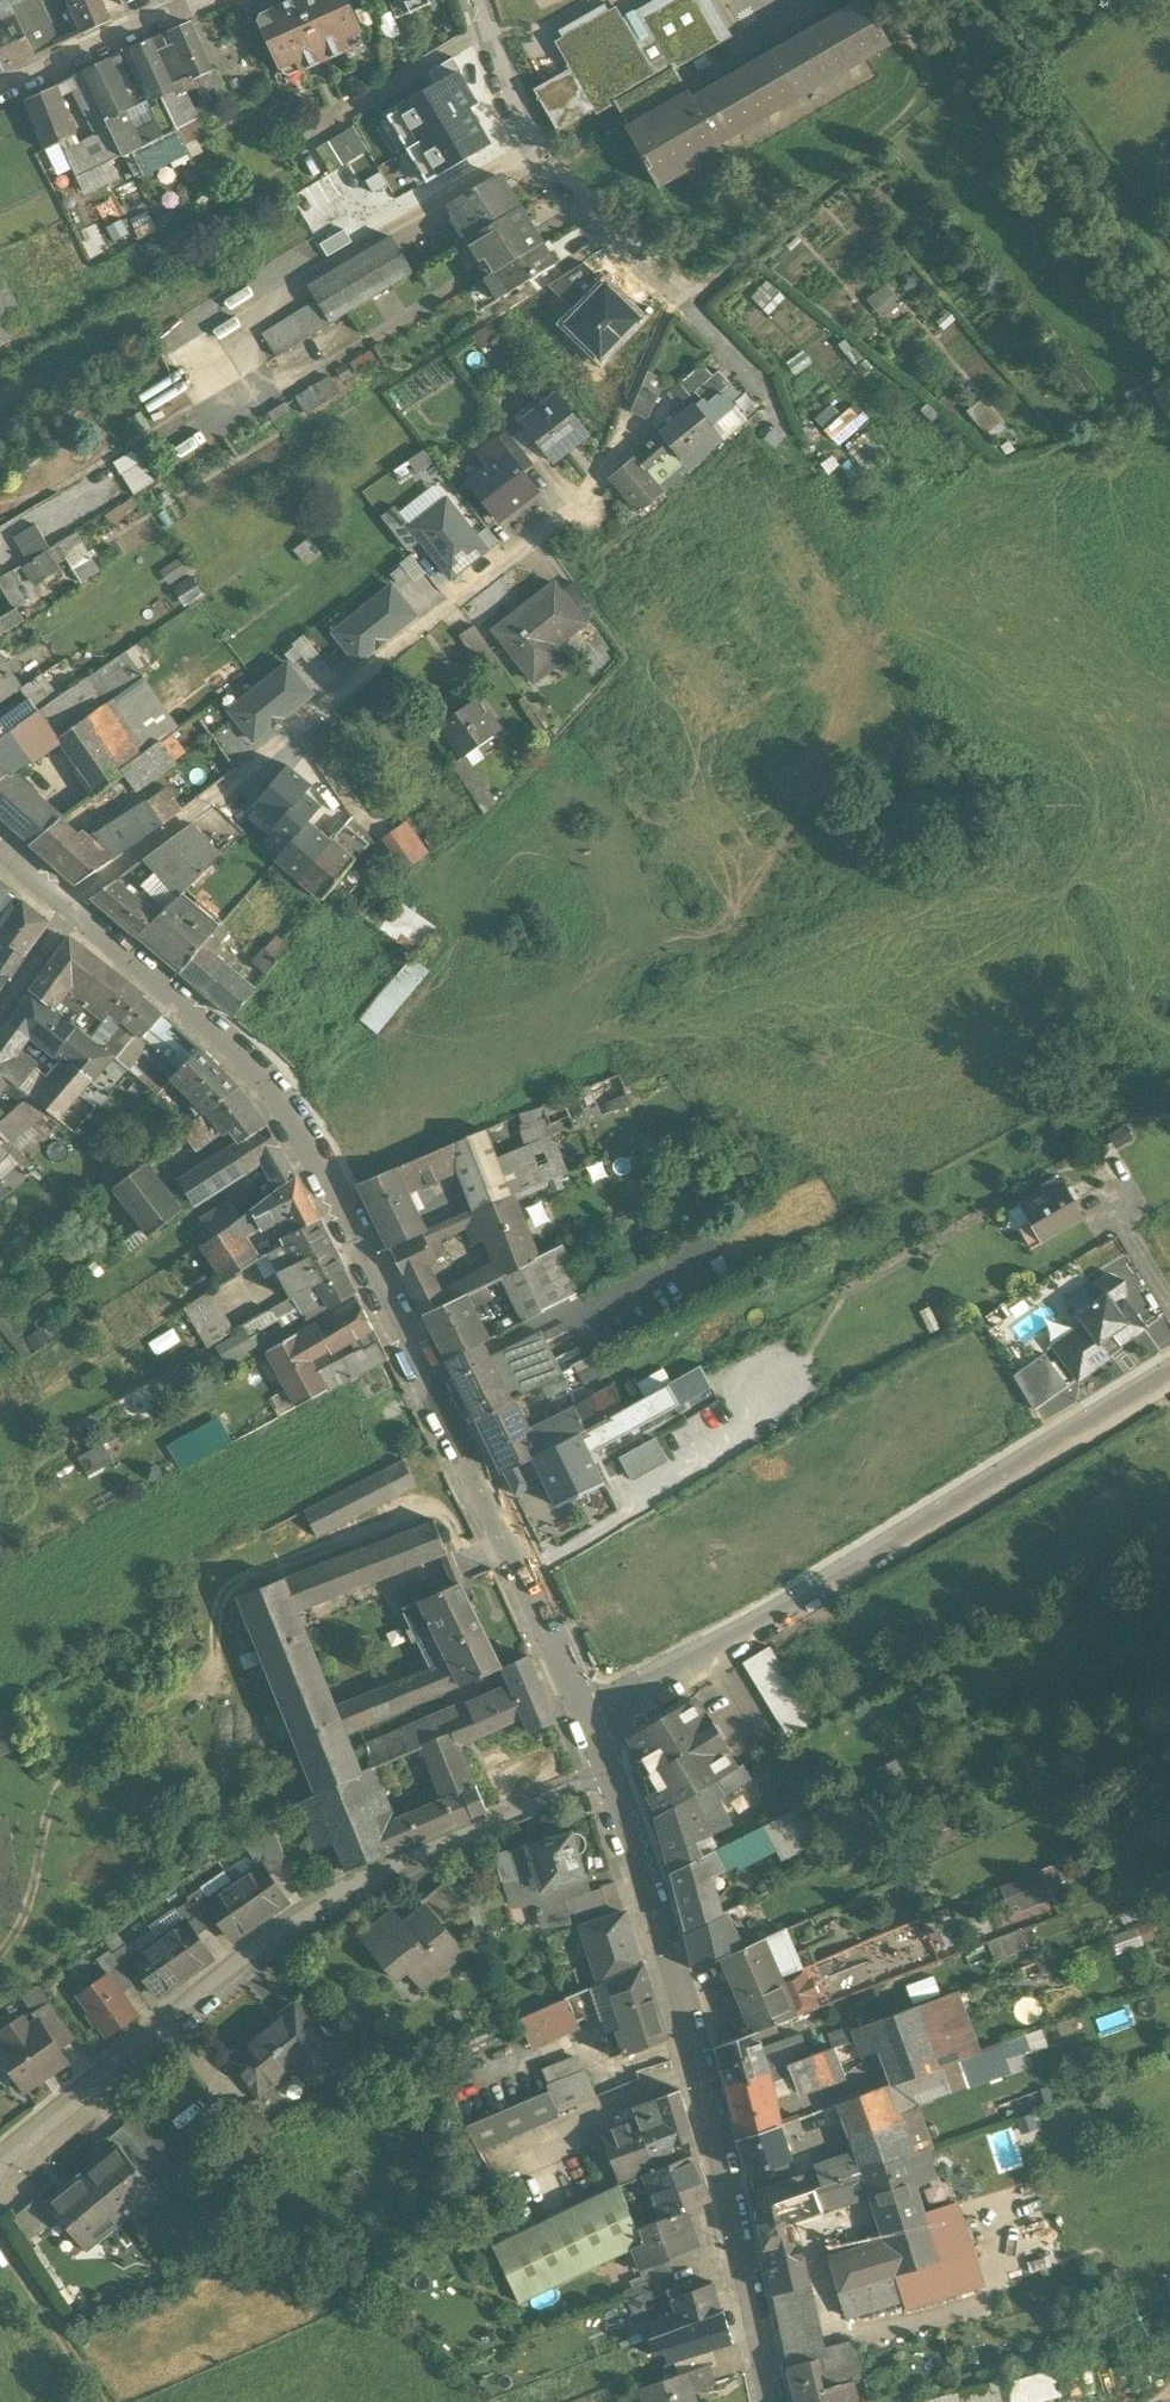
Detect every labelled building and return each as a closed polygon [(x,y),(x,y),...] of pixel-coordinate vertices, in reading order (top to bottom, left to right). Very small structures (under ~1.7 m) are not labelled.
[(8,4),(11,9),(34,57),(57,46),(34,0),(22,0),(8,4)] [(84,34),(110,22),(100,0),(69,0),(84,34)] [(298,1),(325,62),(349,51),(345,42),(362,34),(346,0),(300,0),(298,1)] [(403,1),(402,0),(390,5),(396,20),(436,2),(436,0),(406,0),(403,1)] [(616,8),(555,43),(597,116),(615,105),(628,127),(626,128),(645,162),(644,163),(648,171),(649,171),(659,189),(692,170),(695,174),(697,173),(695,171),(722,155),(724,157),(726,156),(719,144),(756,123),(757,124),(759,123),(758,121),(796,100),(797,101),(799,100),(798,98),(836,77),(837,78),(839,77),(838,75),(876,54),(877,55),(891,47),(878,24),(879,23),(866,0),(863,0),(837,15),(838,17),(812,31),(812,30),(810,31),(810,32),(773,54),(772,53),(770,54),(771,55),(733,77),(732,76),(730,77),(731,78),(693,100),(689,93),(688,93),(676,71),(720,45),(694,0),(685,0),(645,23),(651,34),(636,43),(616,8)] [(298,1),(263,17),(261,25),(281,70),(298,63),(302,72),(325,62),(298,1)] [(11,9),(0,14),(0,17),(4,25),(0,27),(0,65),(4,72),(34,57),(11,9)] [(190,24),(151,42),(166,75),(171,86),(191,78),(193,82),(211,74),(210,72),(190,24)] [(166,75),(151,42),(132,50),(146,83),(147,83),(166,75)] [(428,74),(437,87),(458,75),(462,72),(454,59),(428,74)] [(132,109),(108,61),(84,73),(105,113),(108,119),(124,112),(132,109)] [(211,74),(193,82),(200,97),(222,84),(215,70),(210,72),(211,74)] [(84,73),(71,79),(92,119),(105,113),(84,73)] [(171,86),(166,75),(147,83),(155,102),(162,98),(174,93),(171,86)] [(386,117),(426,183),(487,146),(465,109),(475,104),(458,75),(437,87),(386,117)] [(55,88),(27,100),(45,151),(76,138),(55,88)] [(177,99),(174,93),(162,98),(178,130),(195,122),(210,115),(206,105),(195,110),(187,94),(177,99)] [(158,107),(151,110),(158,124),(164,138),(178,130),(162,98),(155,102),(158,107)] [(151,110),(148,102),(132,109),(124,112),(136,136),(158,124),(151,110)] [(136,136),(124,112),(108,119),(105,121),(109,130),(111,129),(124,156),(125,158),(143,149),(136,136)] [(92,119),(89,121),(97,135),(109,130),(105,121),(108,119),(105,113),(92,119)] [(195,122),(178,130),(185,143),(202,135),(195,122)] [(158,124),(136,136),(143,149),(164,138),(158,124)] [(353,128),(327,143),(342,168),(368,152),(353,128)] [(97,135),(63,152),(76,179),(111,162),(117,160),(124,156),(111,129),(109,130),(97,135)] [(583,148),(571,137),(563,145),(575,157),(583,148)] [(117,160),(111,162),(114,168),(119,165),(117,160)] [(111,162),(76,179),(83,193),(118,177),(114,168),(111,162)] [(366,183),(372,193),(386,185),(379,174),(366,183)] [(453,207),(458,214),(452,218),(466,241),(519,208),(499,177),(453,207)] [(542,245),(519,208),(466,241),(489,278),(542,245)] [(192,227),(168,242),(178,258),(202,243),(192,227)] [(319,246),(327,259),(352,243),(344,230),(319,246)] [(391,240),(309,290),(315,300),(330,325),(412,275),(391,240)] [(489,278),(485,281),(498,301),(530,280),(555,265),(542,245),(489,278)] [(555,265),(530,280),(538,293),(547,287),(563,277),(555,265)] [(547,287),(572,310),(600,282),(582,265),(563,277),(547,287)] [(600,282),(572,310),(559,324),(601,364),(645,317),(604,278),(600,282)] [(11,314),(17,311),(0,279),(0,321),(11,314)] [(315,300),(303,308),(304,311),(317,333),(330,325),(315,300)] [(304,311),(290,320),(303,342),(317,333),(304,311)] [(11,314),(0,321),(0,322),(8,343),(23,335),(11,314)] [(274,359),(303,342),(290,320),(261,338),(274,359)] [(8,343),(0,322),(0,348),(8,343)] [(695,358),(679,384),(690,395),(711,376),(695,358)] [(718,373),(694,394),(705,405),(729,384),(718,373)] [(319,382),(294,397),(305,415),(330,399),(319,382)] [(659,391),(645,382),(639,396),(654,403),(659,391)] [(594,435),(558,389),(543,401),(534,408),(520,419),(524,425),(547,455),(548,455),(556,465),(594,435)] [(654,403),(639,396),(633,409),(648,417),(654,403)] [(282,405),(268,414),(279,431),(293,423),(282,405)] [(696,406),(660,435),(661,436),(686,467),(721,437),(696,406)] [(534,465),(547,455),(524,425),(511,436),(534,465)] [(511,436),(507,431),(495,440),(505,454),(507,453),(523,474),(534,465),(511,436)] [(661,436),(634,458),(664,494),(682,478),(679,474),(686,467),(661,436)] [(523,474),(507,453),(505,454),(495,440),(477,455),(487,468),(469,482),(487,505),(500,522),(538,492),(523,474)] [(115,474),(130,498),(156,483),(141,458),(115,474)] [(634,458),(612,476),(628,494),(623,499),(629,505),(633,501),(643,512),(664,494),(634,458)] [(487,505),(469,482),(458,491),(476,514),(487,505)] [(454,579),(489,551),(446,498),(411,527),(418,534),(423,541),(445,569),(454,579)] [(409,552),(423,541),(418,534),(411,527),(395,507),(381,518),(409,552)] [(36,526),(13,539),(27,562),(50,549),(36,526)] [(75,535),(58,546),(81,582),(99,571),(75,535)] [(530,608),(516,619),(514,616),(495,631),(534,683),(555,666),(543,652),(554,643),(557,646),(586,623),(563,593),(555,584),(528,605),(530,608)] [(597,615),(575,584),(563,593),(586,623),(597,615)] [(334,635),(358,664),(416,617),(392,587),(334,635)] [(500,664),(475,627),(460,637),(486,675),(500,664)] [(145,640),(125,654),(136,669),(157,656),(145,640)] [(125,654),(39,712),(40,712),(38,713),(57,738),(104,706),(105,708),(144,681),(136,669),(125,654)] [(14,694),(20,690),(4,667),(5,666),(0,658),(0,704),(14,694)] [(255,743),(313,696),(288,665),(230,712),(255,743)] [(160,745),(179,730),(144,681),(105,708),(140,757),(159,743),(160,745)] [(20,690),(14,694),(19,701),(26,696),(22,689),(20,690)] [(20,726),(38,713),(29,700),(12,712),(8,714),(0,720),(0,740),(20,726)] [(483,720),(472,704),(441,725),(463,758),(501,731),(490,715),(483,720)] [(105,708),(104,706),(57,738),(59,741),(97,794),(124,774),(122,771),(140,757),(105,708)] [(38,713),(20,726),(0,740),(0,782),(10,774),(11,776),(59,741),(57,738),(38,713)] [(176,765),(160,745),(159,743),(140,757),(122,771),(124,774),(136,794),(176,765)] [(322,812),(293,779),(290,782),(273,761),(260,772),(270,784),(277,794),(280,791),(307,824),(308,823),(309,823),(316,818),(321,814),(322,812)] [(255,777),(241,787),(235,793),(244,806),(270,784),(260,772),(255,777)] [(10,774),(0,782),(0,817),(31,845),(58,823),(59,822),(11,776),(10,774)] [(485,786),(471,795),(484,815),(496,803),(485,786)] [(146,805),(94,845),(112,861),(162,826),(146,805)] [(321,814),(316,818),(319,822),(324,817),(321,814)] [(74,839),(58,823),(31,845),(77,885),(112,861),(94,845),(82,834),(74,839)] [(309,823),(308,823),(307,824),(276,862),(298,880),(332,842),(331,841),(309,823)] [(379,842),(402,876),(408,872),(431,855),(409,823),(379,842)] [(190,826),(146,859),(181,896),(221,858),(190,826)] [(345,826),(331,841),(332,842),(344,852),(357,837),(345,826)] [(344,852),(354,861),(368,845),(357,837),(344,852)] [(332,842),(298,880),(322,900),(354,861),(344,852),(332,842)] [(338,902),(402,945),(417,925),(430,935),(436,928),(386,885),(364,869),(338,902)] [(138,901),(115,881),(91,898),(138,938),(158,919),(157,918),(138,901)] [(0,883),(0,901),(9,890),(0,883)] [(166,910),(147,891),(138,901),(157,918),(166,910)] [(166,910),(157,918),(158,919),(138,938),(168,963),(206,917),(181,896),(166,910)] [(23,902),(8,922),(0,933),(0,948),(2,950),(6,944),(24,957),(49,923),(23,902)] [(206,917),(168,963),(179,973),(218,927),(225,920),(223,918),(216,926),(206,917)] [(417,925),(402,945),(415,956),(430,935),(417,925)] [(255,992),(209,953),(212,949),(215,951),(228,935),(218,927),(179,973),(233,1018),(255,992)] [(296,942),(288,935),(282,942),(290,949),(296,942)] [(277,938),(266,951),(278,963),(290,949),(282,942),(277,938)] [(144,996),(70,939),(51,964),(32,992),(55,1010),(62,1000),(79,1014),(85,1007),(104,1021),(110,1014),(122,1023),(142,998),(144,996)] [(6,944),(2,950),(0,954),(0,972),(9,978),(24,957),(6,944)] [(278,963),(266,951),(255,964),(267,975),(278,963)] [(428,967),(415,956),(363,1016),(377,1028),(428,967)] [(9,978),(0,972),(0,992),(9,978)] [(55,1010),(32,992),(10,1021),(28,1035),(54,1057),(56,1054),(77,1028),(55,1010)] [(162,1016),(142,998),(122,1023),(142,1039),(155,1051),(155,1052),(167,1062),(176,1053),(150,1031),(156,1024),(162,1016)] [(85,1007),(79,1014),(62,1000),(55,1010),(77,1028),(89,1038),(104,1021),(85,1007)] [(10,1021),(0,1035),(0,1074),(9,1081),(20,1090),(36,1068),(16,1052),(28,1035),(10,1021)] [(193,1055),(156,1024),(150,1031),(176,1053),(167,1062),(178,1071),(193,1055)] [(70,1064),(37,1104),(44,1109),(57,1120),(104,1069),(113,1058),(89,1038),(77,1028),(56,1054),(70,1064)] [(178,1071),(172,1078),(207,1112),(208,1112),(239,1089),(199,1049),(193,1055),(178,1071)] [(167,1062),(155,1052),(155,1051),(149,1058),(172,1078),(178,1071),(167,1062)] [(113,1058),(104,1069),(119,1081),(128,1071),(113,1058)] [(9,1081),(0,1074),(0,1092),(9,1081)] [(620,1075),(578,1092),(542,1107),(550,1126),(568,1119),(573,1130),(632,1105),(620,1075)] [(239,1089),(208,1112),(220,1129),(225,1135),(233,1130),(242,1142),(265,1126),(239,1089)] [(37,1104),(28,1097),(23,1104),(38,1115),(44,1109),(37,1104)] [(5,1118),(0,1113),(0,1137),(7,1143),(32,1120),(16,1109),(5,1118)] [(208,1112),(207,1112),(198,1118),(196,1120),(198,1124),(209,1138),(220,1129),(208,1112)] [(194,1114),(185,1120),(190,1125),(196,1120),(198,1118),(194,1114)] [(209,1138),(198,1124),(188,1132),(200,1148),(208,1143),(206,1140),(209,1138)] [(242,1142),(231,1149),(247,1174),(262,1164),(270,1176),(288,1164),(265,1126),(242,1142)] [(450,1146),(459,1168),(477,1211),(511,1197),(497,1161),(485,1131),(450,1146)] [(160,1152),(140,1132),(108,1162),(127,1178),(144,1165),(160,1152)] [(553,1137),(497,1161),(511,1197),(569,1174),(553,1137)] [(425,1156),(394,1169),(405,1192),(459,1168),(450,1146),(425,1156)] [(8,1157),(0,1148),(0,1164),(8,1157)] [(231,1149),(168,1196),(181,1212),(184,1210),(206,1243),(234,1224),(240,1219),(220,1189),(247,1174),(231,1149)] [(173,1165),(163,1150),(160,1152),(144,1165),(152,1176),(160,1175),(173,1165)] [(270,1176),(279,1189),(296,1177),(288,1164),(270,1176)] [(152,1176),(144,1165),(127,1178),(114,1188),(143,1227),(150,1236),(181,1212),(168,1196),(152,1176)] [(405,1192),(394,1169),(359,1184),(390,1249),(422,1234),(425,1232),(405,1192)] [(296,1177),(279,1189),(240,1219),(234,1224),(243,1237),(279,1218),(288,1236),(318,1220),(296,1177)] [(1045,1191),(1021,1205),(1033,1225),(1023,1230),(1033,1247),(1083,1218),(1061,1179),(1045,1189),(1045,1191)] [(143,1227),(114,1188),(97,1200),(125,1239),(143,1227)] [(511,1197),(477,1211),(488,1240),(496,1262),(502,1276),(535,1260),(511,1197)] [(477,1211),(423,1235),(422,1234),(390,1249),(402,1274),(412,1293),(435,1283),(427,1264),(435,1259),(429,1247),(465,1231),(469,1239),(471,1238),(474,1246),(488,1240),(477,1211)] [(288,1236),(280,1240),(283,1246),(268,1254),(269,1256),(271,1254),(280,1272),(278,1273),(291,1299),(343,1270),(318,1220),(288,1236)] [(243,1237),(234,1224),(206,1243),(203,1245),(225,1282),(241,1272),(240,1271),(257,1260),(243,1237)] [(535,1260),(502,1276),(502,1277),(512,1298),(520,1302),(533,1295),(541,1312),(581,1292),(561,1248),(535,1260)] [(496,1262),(440,1295),(444,1305),(463,1296),(502,1277),(502,1276),(496,1262)] [(343,1270),(292,1300),(298,1309),(302,1317),(305,1322),(355,1294),(343,1270)] [(1109,1276),(1087,1291),(1084,1288),(1067,1300),(1078,1315),(1077,1315),(1085,1325),(1054,1347),(1078,1381),(1111,1357),(1109,1354),(1143,1330),(1121,1300),(1125,1298),(1125,1290),(1122,1283),(1116,1278),(1109,1276)] [(435,1283),(412,1293),(423,1315),(444,1305),(440,1295),(435,1283)] [(232,1335),(208,1293),(184,1310),(207,1349),(232,1335)] [(444,1305),(423,1315),(439,1345),(479,1325),(463,1296),(444,1305)] [(359,1301),(297,1336),(310,1361),(329,1350),(331,1353),(351,1343),(374,1330),(359,1301)] [(270,1312),(251,1323),(262,1340),(302,1317),(298,1309),(276,1322),(270,1312)] [(479,1325),(439,1345),(447,1360),(481,1344),(488,1340),(479,1325)] [(374,1330),(351,1343),(356,1354),(379,1341),(374,1330)] [(541,1333),(488,1360),(481,1344),(447,1360),(477,1419),(510,1402),(510,1401),(515,1398),(563,1373),(541,1333)] [(296,1334),(267,1351),(298,1408),(327,1392),(317,1374),(310,1361),(297,1336),(296,1334)] [(356,1354),(317,1374),(327,1392),(328,1394),(389,1360),(379,1341),(356,1354)] [(615,1344),(597,1354),(601,1361),(603,1363),(620,1354),(615,1344)] [(1067,1386),(1044,1354),(1014,1376),(1034,1410),(1067,1386)] [(601,1361),(578,1372),(585,1384),(608,1373),(603,1363),(601,1361)] [(684,1364),(621,1399),(626,1408),(668,1385),(689,1374),(684,1364)] [(585,1430),(578,1434),(585,1448),(600,1449),(662,1415),(678,1403),(668,1385),(626,1408),(585,1430)] [(615,1388),(541,1428),(552,1447),(578,1434),(585,1430),(626,1408),(621,1399),(615,1388)] [(510,1402),(477,1419),(489,1445),(507,1436),(511,1434),(512,1437),(515,1442),(518,1440),(532,1433),(518,1404),(515,1398),(510,1401),(510,1402)] [(220,1416),(166,1442),(178,1468),(232,1441),(220,1416)] [(518,1440),(515,1442),(512,1437),(511,1434),(507,1436),(489,1445),(504,1472),(552,1447),(541,1428),(532,1433),(518,1440)] [(578,1434),(552,1447),(504,1472),(513,1492),(541,1478),(546,1489),(547,1490),(556,1508),(603,1485),(585,1448),(578,1434)] [(646,1444),(625,1456),(634,1472),(656,1459),(646,1444)] [(103,1445),(80,1458),(89,1475),(113,1461),(103,1445)] [(403,1460),(304,1511),(318,1538),(417,1487),(403,1460)] [(435,1521),(284,1580),(298,1613),(447,1554),(435,1521)] [(284,1580),(238,1598),(302,1757),(345,1743),(349,1741),(346,1735),(335,1707),(298,1613),(284,1580)] [(459,1583),(404,1607),(435,1668),(450,1662),(461,1684),(462,1686),(501,1669),(459,1583)] [(815,1722),(769,1647),(743,1663),(788,1738),(815,1722)] [(548,1705),(529,1656),(504,1667),(511,1685),(491,1693),(499,1712),(519,1704),(522,1714),(548,1705)] [(346,1735),(461,1684),(450,1662),(435,1668),(335,1707),(346,1735)] [(491,1693),(403,1731),(412,1750),(422,1745),(453,1732),(497,1713),(499,1712),(491,1693)] [(693,1701),(632,1739),(643,1758),(638,1761),(639,1763),(647,1759),(654,1771),(644,1777),(645,1779),(653,1775),(661,1788),(649,1795),(661,1814),(711,1785),(735,1770),(726,1755),(730,1753),(707,1715),(703,1717),(693,1701)] [(548,1705),(522,1714),(519,1704),(499,1712),(497,1713),(502,1725),(523,1715),(530,1733),(555,1723),(548,1705)] [(497,1713),(453,1732),(459,1747),(476,1739),(475,1736),(502,1725),(497,1713)] [(453,1732),(422,1745),(444,1801),(463,1793),(472,1818),(486,1812),(476,1787),(475,1787),(459,1747),(453,1732)] [(345,1743),(302,1757),(315,1792),(316,1792),(358,1777),(345,1743)] [(895,1761),(877,1770),(885,1786),(902,1777),(895,1761)] [(735,1770),(711,1785),(720,1802),(727,1798),(726,1796),(735,1790),(736,1792),(752,1782),(742,1766),(735,1770)] [(379,1829),(358,1777),(316,1792),(317,1795),(335,1842),(347,1871),(388,1854),(379,1829)] [(865,1805),(854,1781),(842,1787),(851,1807),(865,1805)] [(661,1814),(657,1817),(672,1874),(712,1853),(718,1850),(712,1837),(732,1827),(720,1802),(711,1785),(661,1814)] [(463,1793),(444,1801),(453,1826),(472,1818),(463,1793)] [(766,1807),(774,1821),(798,1808),(791,1793),(766,1807)] [(335,1842),(317,1795),(299,1804),(318,1850),(335,1842)] [(444,1801),(379,1829),(388,1854),(453,1826),(444,1801)] [(798,1808),(774,1821),(784,1841),(818,1823),(808,1803),(798,1808)] [(1,1815),(0,1815),(0,1912),(20,1908),(1,1815)] [(774,1821),(764,1826),(774,1846),(784,1841),(774,1821)] [(271,1824),(242,1844),(259,1868),(261,1866),(268,1877),(287,1864),(271,1824)] [(718,1850),(712,1853),(722,1872),(737,1864),(738,1866),(774,1846),(764,1826),(718,1850)] [(543,1843),(497,1857),(510,1902),(535,1894),(538,1904),(535,1905),(542,1928),(570,1924),(568,1907),(568,1906),(566,1900),(562,1885),(585,1878),(578,1856),(583,1853),(586,1848),(586,1843),(584,1838),(580,1835),(575,1833),(556,1839),(556,1838),(542,1842),(543,1843)] [(712,1853),(672,1874),(686,1931),(722,1914),(706,1881),(724,1874),(722,1872),(712,1853)] [(1055,1861),(994,1887),(1011,1927),(1055,1909),(1045,1884),(1062,1877),(1055,1861)] [(268,1877),(261,1866),(259,1868),(234,1885),(260,1922),(287,1903),(268,1877)] [(585,1878),(562,1885),(566,1900),(575,1897),(590,1893),(585,1877),(585,1878)] [(463,1901),(447,1881),(421,1903),(425,1908),(427,1907),(442,1925),(463,1908),(463,1901)] [(260,1922),(234,1885),(209,1902),(207,1904),(217,1918),(233,1941),(260,1922)] [(590,1893),(575,1897),(580,1911),(580,1912),(607,1904),(602,1889),(590,1893)] [(209,1902),(200,1890),(187,1899),(189,1902),(206,1927),(217,1918),(207,1904),(209,1902)] [(206,1927),(189,1902),(175,1912),(184,1924),(186,1923),(196,1938),(208,1930),(206,1927)] [(607,1904),(580,1912),(580,1911),(574,1913),(579,1929),(582,1928),(611,1918),(607,1904)] [(442,1925),(427,1907),(425,1908),(405,1925),(394,1912),(361,1939),(396,1981),(407,1972),(421,1989),(465,1953),(442,1925)] [(722,1914),(686,1931),(695,1971),(723,1958),(741,1950),(724,1913),(722,1914)] [(611,1918),(582,1928),(600,1983),(640,1965),(640,1964),(641,1964),(625,1914),(611,1918)] [(196,1938),(186,1923),(184,1924),(159,1942),(185,1979),(211,1960),(196,1938)] [(1020,1931),(988,1944),(995,1963),(1027,1950),(1020,1931)] [(741,1950),(723,1958),(740,1996),(780,1979),(764,1939),(741,1950)] [(185,1979),(159,1942),(134,1959),(132,1961),(142,1975),(158,1998),(185,1979)] [(125,1947),(112,1956),(131,1984),(142,1975),(132,1961),(134,1959),(125,1947)] [(112,1956),(109,1952),(97,1961),(108,1977),(122,1996),(133,1987),(131,1984),(112,1956)] [(1057,1956),(1036,1964),(1041,1977),(1062,1970),(1057,1956)] [(658,2019),(640,1965),(600,1983),(566,1999),(572,2015),(575,2023),(596,2014),(594,2009),(609,2003),(614,2018),(620,2016),(625,2029),(605,2036),(612,2057),(664,2039),(658,2019)] [(780,1979),(740,1996),(757,2033),(758,2033),(818,2009),(813,1997),(817,1996),(811,1980),(807,1982),(802,1970),(780,1979)] [(122,1996),(108,1977),(79,1997),(90,2013),(86,2016),(95,2028),(99,2026),(107,2036),(136,2016),(122,1996)] [(21,1999),(32,2015),(50,2003),(39,1986),(21,1999)] [(953,1994),(916,2007),(937,2070),(974,2056),(953,1994)] [(520,2020),(527,2036),(554,2023),(572,2015),(566,1999),(520,2020)] [(32,2015),(38,2024),(39,2024),(57,2050),(74,2038),(50,2003),(32,2015)] [(294,2005),(227,2060),(259,2099),(275,2086),(269,2078),(298,2054),(321,2081),(342,2063),(294,2005)] [(937,2070),(916,2007),(854,2030),(858,2041),(863,2058),(881,2052),(893,2086),(901,2083),(937,2070)] [(527,2036),(542,2072),(570,2060),(554,2023),(527,2036)] [(0,2050),(0,2055),(24,2091),(65,2063),(57,2050),(39,2024),(38,2024),(0,2050)] [(802,2037),(764,2051),(758,2033),(757,2033),(717,2049),(726,2087),(788,2066),(810,2058),(802,2037)] [(1021,2036),(1004,2043),(1004,2046),(1008,2055),(1026,2049),(1021,2036)] [(901,2083),(911,2110),(916,2108),(1011,2074),(1005,2056),(1008,2055),(1004,2046),(901,2083)] [(810,2058),(788,2066),(792,2077),(797,2092),(843,2076),(834,2050),(810,2058)] [(542,2072),(549,2086),(576,2075),(570,2060),(542,2072)] [(788,2066),(726,2087),(738,2140),(779,2127),(772,2108),(777,2106),(770,2086),(792,2077),(788,2066)] [(549,2086),(546,2087),(549,2093),(558,2115),(592,2101),(580,2073),(576,2075),(549,2086)] [(893,2086),(839,2106),(857,2154),(863,2172),(865,2172),(933,2148),(916,2108),(911,2110),(901,2083),(893,2086)] [(679,2091),(632,2109),(641,2132),(651,2157),(694,2141),(686,2115),(679,2091)] [(549,2093),(466,2129),(479,2154),(559,2119),(558,2115),(549,2093)] [(994,2111),(1000,2126),(1029,2116),(1026,2106),(1024,2100),(994,2111)] [(1042,2100),(1026,2106),(1029,2116),(1046,2110),(1042,2100)] [(250,2103),(226,2123),(245,2146),(274,2132),(250,2103)] [(168,2160),(136,2116),(123,2128),(157,2170),(168,2160)] [(798,2121),(779,2127),(782,2139),(801,2133),(798,2121)] [(779,2127),(738,2140),(749,2176),(790,2163),(782,2139),(779,2127)] [(157,2170),(123,2128),(110,2139),(117,2147),(118,2146),(145,2180),(157,2170)] [(641,2132),(611,2145),(621,2170),(651,2157),(641,2132)] [(119,2151),(102,2166),(99,2162),(82,2176),(122,2223),(144,2205),(137,2197),(151,2187),(145,2180),(118,2146),(117,2147),(116,2147),(119,2151)] [(933,2148),(865,2172),(887,2244),(897,2275),(937,2262),(922,2216),(913,2185),(916,2184),(916,2183),(933,2178),(927,2157),(928,2156),(927,2152),(934,2150),(933,2148)] [(857,2154),(814,2169),(815,2172),(821,2187),(847,2178),(863,2172),(857,2154)] [(651,2157),(621,2170),(627,2184),(644,2177),(656,2172),(651,2157)] [(656,2172),(644,2177),(651,2195),(675,2185),(680,2197),(666,2203),(674,2216),(687,2211),(708,2203),(705,2189),(694,2157),(656,2172)] [(340,2179),(350,2200),(371,2190),(360,2169),(340,2179)] [(815,2172),(795,2179),(801,2195),(814,2190),(821,2187),(815,2172)] [(122,2223),(82,2176),(66,2189),(69,2193),(52,2208),(49,2204),(46,2206),(59,2221),(79,2246),(86,2253),(99,2242),(122,2223)] [(627,2184),(618,2188),(625,2204),(651,2195),(644,2177),(627,2184)] [(821,2187),(814,2190),(822,2211),(834,2206),(835,2209),(851,2203),(853,2196),(847,2178),(821,2187)] [(795,2179),(751,2195),(755,2211),(801,2195),(795,2179)] [(651,2195),(656,2207),(666,2203),(680,2197),(675,2185),(651,2195)] [(625,2204),(618,2188),(492,2249),(519,2305),(631,2250),(642,2245),(625,2204)] [(801,2195),(755,2211),(764,2251),(797,2243),(793,2221),(822,2211),(814,2190),(801,2195)] [(49,2204),(41,2195),(29,2206),(49,2230),(59,2221),(46,2206),(49,2204)] [(937,2262),(897,2275),(905,2302),(904,2302),(906,2310),(983,2286),(958,2205),(922,2216),(937,2262)] [(34,2243),(49,2230),(29,2206),(14,2219),(34,2243)] [(674,2216),(640,2229),(646,2243),(642,2245),(631,2250),(639,2270),(638,2270),(639,2272),(668,2261),(701,2248),(687,2211),(674,2216)] [(797,2243),(764,2251),(773,2296),(807,2285),(797,2243)] [(887,2244),(830,2262),(840,2293),(897,2275),(887,2244)] [(213,2252),(217,2262),(230,2256),(226,2247),(213,2252)] [(668,2261),(639,2272),(644,2285),(659,2279),(672,2274),(668,2261)] [(897,2275),(840,2293),(848,2319),(904,2302),(905,2302),(897,2275)] [(640,2297),(643,2302),(665,2294),(659,2279),(644,2285),(637,2288),(640,2297)] [(693,2291),(690,2283),(668,2292),(671,2302),(672,2301),(678,2317),(664,2318),(651,2323),(650,2324),(656,2337),(668,2332),(682,2327),(719,2313),(719,2312),(720,2312),(712,2283),(693,2291)] [(857,2344),(820,2353),(807,2285),(773,2296),(788,2367),(816,2360),(824,2389),(841,2385),(838,2368),(860,2362),(862,2362),(857,2344)] [(643,2302),(640,2297),(628,2302),(641,2335),(644,2342),(656,2337),(650,2324),(651,2323),(643,2302)] [(719,2313),(682,2327),(689,2348),(690,2350),(720,2338),(735,2331),(735,2332),(737,2331),(732,2308),(719,2313)] [(682,2327),(668,2332),(676,2353),(689,2348),(682,2327)] [(641,2335),(629,2340),(632,2347),(644,2342),(641,2335)] [(709,2352),(674,2362),(678,2377),(708,2367),(709,2369),(713,2368),(709,2352)] [(816,2360),(788,2367),(787,2368),(796,2401),(846,2401),(841,2385),(824,2389),(816,2360)] [(860,2362),(838,2368),(841,2385),(864,2378),(860,2362)] [(1065,2365),(1068,2394),(1091,2392),(1088,2363),(1065,2365)] [(639,2390),(643,2401),(696,2401),(693,2393),(714,2386),(709,2369),(708,2367),(678,2377),(639,2390)] [(999,2386),(1003,2401),(1050,2401),(1062,2399),(1054,2371),(999,2386)] [(999,2386),(998,2383),(927,2401),(1003,2401),(999,2386)]
